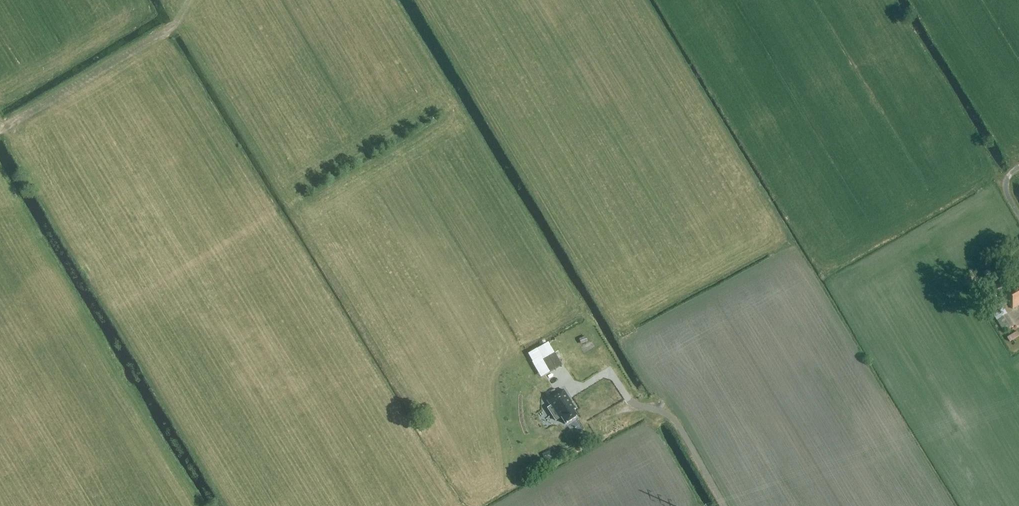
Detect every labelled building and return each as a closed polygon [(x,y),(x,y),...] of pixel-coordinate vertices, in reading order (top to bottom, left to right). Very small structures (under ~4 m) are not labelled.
[(991,269),(984,273),(993,292),(1002,288),(991,269)] [(1003,293),(1013,310),(1018,306),(1018,284),(1003,293)] [(998,299),(995,294),(985,300),(1004,332),(1014,325),(1003,307),(998,299)] [(1002,297),(998,299),(1003,307),(1007,304),(1002,297)] [(562,391),(546,402),(550,408),(547,409),(555,422),(560,418),(564,425),(577,417),(572,411),(575,409),(562,391)] [(612,420),(599,426),(603,432),(615,426),(612,420)] [(543,454),(542,455),(543,457),(545,462),(553,459),(550,454),(547,453),(543,454)]
